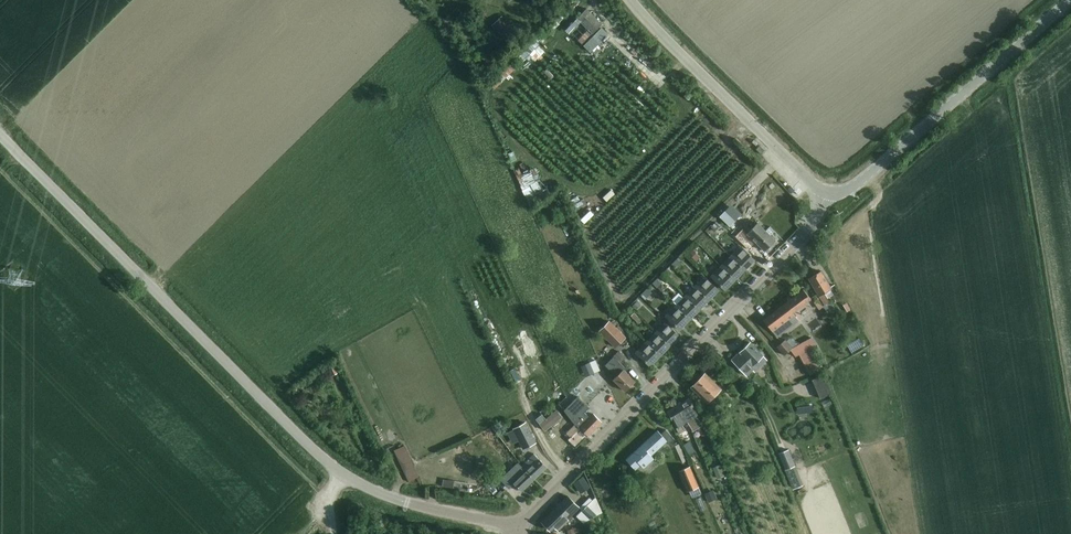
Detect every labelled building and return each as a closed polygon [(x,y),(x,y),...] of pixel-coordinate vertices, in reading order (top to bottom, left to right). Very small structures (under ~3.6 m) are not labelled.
[(602,25),(596,18),(586,9),(576,19),(592,35),(602,25)] [(492,26),(506,41),(516,32),(502,17),(492,26)] [(794,179),(787,184),(793,192),(800,187),(794,179)] [(725,212),(720,217),(730,227),(735,222),(725,212)] [(524,230),(530,227),(525,217),(519,220),(524,230)] [(715,222),(711,227),(715,231),(719,227),(715,222)] [(747,233),(745,231),(739,236),(750,247),(755,243),(763,252),(775,240),(769,234),(773,230),(770,227),(766,231),(758,223),(747,233)] [(825,245),(819,251),(826,256),(831,250),(825,245)] [(755,261),(740,247),(731,257),(745,272),(755,261)] [(745,272),(731,257),(721,267),(736,281),(745,272)] [(676,268),(682,263),(677,259),(672,264),(676,268)] [(736,281),(721,267),(711,277),(726,292),(736,281)] [(667,278),(672,273),(668,268),(662,273),(667,278)] [(810,278),(825,304),(829,301),(824,292),(831,288),(821,271),(810,278)] [(657,287),(662,282),(658,278),(653,283),(657,287)] [(705,278),(695,288),(710,303),(720,292),(705,278)] [(647,297),(652,292),(648,288),(643,293),(647,297)] [(710,303),(695,288),(685,298),(700,312),(710,303)] [(804,289),(763,320),(775,335),(797,319),(792,313),(811,299),(804,289)] [(700,312),(685,298),(676,308),(690,322),(700,312)] [(633,306),(637,310),(641,305),(636,300),(633,304),(634,305),(633,306)] [(690,322),(676,308),(665,318),(680,332),(690,322)] [(634,312),(631,315),(638,323),(642,319),(634,312)] [(568,335),(578,331),(573,320),(563,324),(568,335)] [(610,321),(600,331),(616,346),(625,337),(610,321)] [(665,324),(655,334),(670,349),(680,339),(665,324)] [(670,349),(655,334),(646,344),(660,358),(670,349)] [(847,343),(852,351),(863,345),(858,337),(847,343)] [(784,355),(791,350),(793,348),(786,339),(777,347),(784,355)] [(792,350),(796,356),(814,345),(810,340),(792,350)] [(751,342),(732,360),(747,375),(756,366),(758,369),(767,359),(764,356),(751,342)] [(660,358),(646,344),(636,354),(650,368),(660,358)] [(802,359),(813,354),(810,348),(799,354),(802,359)] [(621,362),(626,357),(618,349),(613,353),(621,362)] [(617,373),(613,378),(626,391),(636,380),(608,354),(603,359),(617,373)] [(805,364),(815,359),(813,354),(802,359),(805,364)] [(807,369),(818,364),(815,359),(805,364),(807,369)] [(585,374),(593,370),(589,363),(582,366),(585,374)] [(810,375),(821,369),(818,364),(807,369),(810,375)] [(331,376),(340,372),(337,366),(328,370),(331,376)] [(716,404),(710,399),(721,388),(706,373),(691,387),(712,407),(716,404)] [(737,396),(742,391),(734,383),(730,388),(737,396)] [(578,396),(564,410),(574,423),(575,424),(576,424),(588,436),(602,422),(594,414),(590,418),(585,412),(589,408),(578,396)] [(689,398),(679,405),(688,421),(693,430),(702,425),(698,418),(700,417),(689,398)] [(678,405),(667,412),(680,434),(686,430),(682,424),(688,421),(679,405),(678,405)] [(557,413),(549,419),(560,433),(568,426),(557,413)] [(524,449),(536,443),(526,422),(514,429),(524,449)] [(575,424),(566,434),(571,438),(569,440),(576,447),(588,436),(576,424),(575,424)] [(658,431),(642,445),(626,459),(635,469),(640,464),(643,468),(654,458),(651,455),(666,441),(669,444),(675,439),(666,429),(661,434),(658,431)] [(397,455),(406,451),(404,446),(394,450),(397,455)] [(779,452),(794,489),(803,485),(789,449),(779,452)] [(409,456),(406,451),(397,455),(399,460),(409,456)] [(533,454),(522,465),(534,479),(547,467),(539,458),(538,460),(533,454)] [(411,461),(409,456),(399,460),(401,465),(411,461)] [(404,470),(413,466),(411,461),(401,465),(404,470)] [(434,461),(428,465),(433,473),(439,469),(434,461)] [(534,479),(522,465),(513,474),(517,479),(514,482),(522,491),(534,479)] [(720,465),(714,468),(718,478),(724,475),(720,465)] [(413,466),(404,470),(406,475),(416,471),(413,466)] [(419,470),(426,486),(435,482),(428,466),(419,470)] [(679,471),(688,490),(699,485),(690,466),(679,471)] [(418,476),(416,471),(406,475),(408,480),(418,476)] [(499,475),(496,479),(505,489),(509,485),(499,475)] [(584,477),(574,483),(581,493),(590,487),(584,477)] [(714,492),(706,496),(709,502),(717,498),(714,492)] [(568,496),(542,522),(550,530),(556,525),(560,529),(568,520),(567,518),(579,506),(568,496)] [(600,510),(595,498),(582,511),(591,519),(600,510)]
